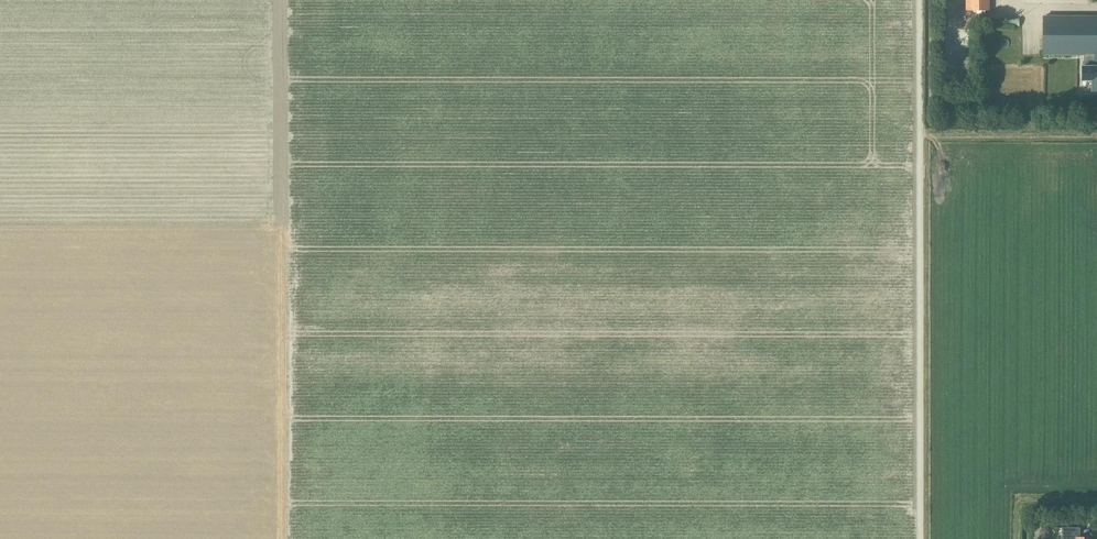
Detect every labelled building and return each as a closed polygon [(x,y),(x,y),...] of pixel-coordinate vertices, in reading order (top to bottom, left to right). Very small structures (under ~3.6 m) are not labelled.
[(989,11),(989,0),(966,0),(966,11),(989,11)] [(1043,16),(1043,54),(1084,54),(1084,66),(1082,66),(1082,80),(1084,80),(1084,77),(1092,77),(1092,91),(1096,91),(1096,16),(1043,16)] [(1092,537),(1079,537),(1079,528),(1062,527),(1061,538),(1092,538),(1092,537)]
